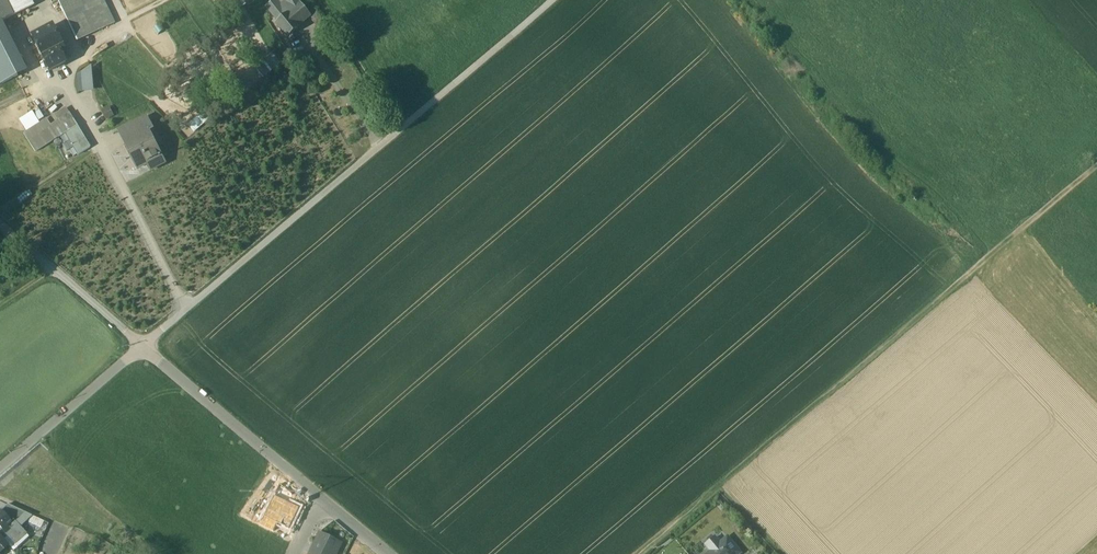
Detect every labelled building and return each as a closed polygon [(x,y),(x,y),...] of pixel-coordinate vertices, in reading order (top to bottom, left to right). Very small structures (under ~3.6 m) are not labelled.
[(3,20),(35,4),(33,0),(0,0),(0,22),(3,20)] [(104,0),(59,0),(69,21),(106,3),(104,0)] [(266,7),(278,21),(299,4),(296,0),(274,0),(266,7)] [(115,22),(106,3),(69,21),(78,40),(115,22)] [(278,21),(275,23),(286,36),(298,26),(298,25),(309,16),(299,4),(278,21)] [(319,17),(311,5),(307,7),(314,18),(313,18),(319,28),(324,25),(319,17)] [(3,20),(0,22),(0,85),(29,71),(3,20)] [(331,37),(324,25),(319,28),(315,30),(322,42),(331,37)] [(55,26),(33,36),(51,70),(66,62),(64,57),(69,54),(55,26)] [(159,46),(165,52),(175,43),(169,36),(159,46)] [(81,91),(97,90),(96,68),(80,69),(81,91)] [(115,116),(113,107),(105,110),(107,118),(115,116)] [(70,114),(59,120),(63,127),(74,120),(70,114)] [(146,117),(133,124),(140,137),(146,134),(149,132),(153,130),(146,117)] [(47,119),(24,133),(35,152),(59,137),(55,132),(47,119)] [(63,127),(55,132),(59,137),(59,138),(65,134),(78,155),(90,148),(74,120),(63,127)] [(133,124),(118,131),(125,145),(140,137),(133,124)] [(149,132),(146,134),(140,137),(125,145),(137,169),(148,163),(161,156),(149,132)] [(161,156),(148,163),(151,170),(165,163),(161,156)] [(280,484),(274,496),(288,503),(292,495),(280,484)] [(289,530),(300,508),(288,503),(274,496),(263,517),(277,524),(289,530)] [(25,513),(7,505),(0,511),(10,522),(13,520),(15,522),(25,513)] [(0,511),(0,528),(2,530),(6,526),(10,523),(10,522),(0,511)] [(25,513),(15,522),(19,527),(20,526),(31,516),(25,513)] [(277,524),(263,517),(260,525),(273,532),(277,524)] [(15,522),(13,520),(10,522),(10,523),(6,526),(10,531),(6,534),(14,543),(26,532),(20,526),(19,527),(15,522)] [(320,533),(310,553),(336,553),(341,543),(320,533)] [(8,545),(0,536),(0,552),(8,545)] [(729,536),(720,544),(716,539),(707,546),(711,551),(708,553),(731,553),(739,547),(729,536)]
